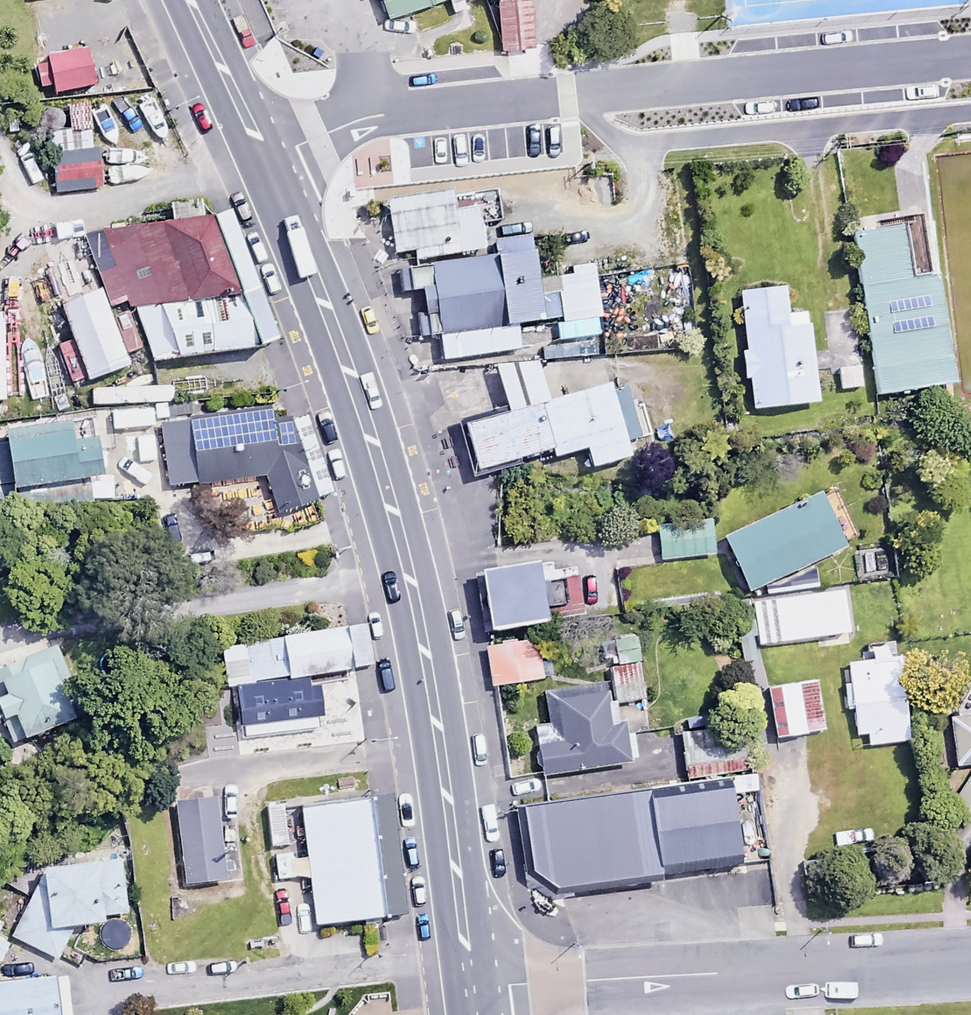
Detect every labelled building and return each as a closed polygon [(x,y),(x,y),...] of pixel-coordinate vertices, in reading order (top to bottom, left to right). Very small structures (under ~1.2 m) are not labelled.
[(498,49),(531,46),(527,0),(494,0),(498,49)] [(92,84),(87,48),(44,54),(49,90),(92,84)] [(49,153),(90,148),(85,99),(66,101),(69,128),(47,130),(49,153)] [(90,148),(49,153),(52,191),(98,187),(95,148),(90,148)] [(388,199),(397,257),(484,244),(478,205),(452,209),(450,190),(388,199)] [(202,200),(94,200),(126,277),(231,276),(202,200)] [(894,201),(840,209),(865,374),(945,362),(929,258),(904,262),(894,201)] [(536,272),(531,237),(421,253),(434,336),(601,311),(593,254),(568,258),(569,267),(536,272)] [(121,331),(90,257),(51,272),(82,347),(121,331)] [(231,276),(126,277),(145,328),(251,328),(231,276)] [(784,313),(782,286),(737,291),(748,407),(815,401),(806,311),(784,313)] [(857,363),(835,365),(837,387),(859,385),(857,363)] [(602,382),(461,430),(475,472),(575,438),(585,465),(626,451),(602,382)] [(276,389),(189,388),(188,452),(264,453),(283,498),(316,485),(276,389)] [(84,396),(3,393),(1,451),(83,453),(84,396)] [(856,541),(834,487),(723,534),(745,588),(856,541)] [(711,553),(708,518),(655,523),(658,557),(711,553)] [(542,619),(533,560),(477,568),(486,628),(542,619)] [(576,575),(552,576),(553,603),(576,602),(576,575)] [(344,633),(221,649),(226,688),(286,681),(287,683),(349,676),(344,633)] [(542,676),(535,634),(482,643),(489,685),(542,676)] [(42,646),(0,663),(0,717),(8,739),(69,715),(42,646)] [(908,737),(896,654),(841,662),(851,732),(872,730),(874,742),(908,737)] [(638,660),(611,662),(614,699),(641,697),(638,660)] [(821,728),(815,679),(765,685),(771,734),(821,728)] [(271,694),(254,696),(258,722),(280,719),(281,727),(297,725),(298,734),(311,732),(310,723),(321,721),(317,688),(291,691),(290,684),(286,684),(286,681),(269,684),(271,694)] [(623,720),(616,721),(614,699),(602,701),(601,693),(556,699),(561,740),(537,743),(541,772),(628,762),(628,755),(634,754),(631,728),(624,729),(623,720)] [(947,714),(953,764),(970,762),(970,711),(947,714)] [(946,807),(967,820),(970,814),(970,766),(946,807)] [(731,775),(520,794),(524,867),(549,883),(739,861),(731,775)] [(222,878),(213,793),(170,798),(180,882),(222,878)] [(374,799),(298,806),(309,924),(384,917),(374,799)] [(280,802),(262,804),(267,844),(286,842),(280,802)] [(0,952),(0,1010),(56,1005),(51,948),(0,952)]
